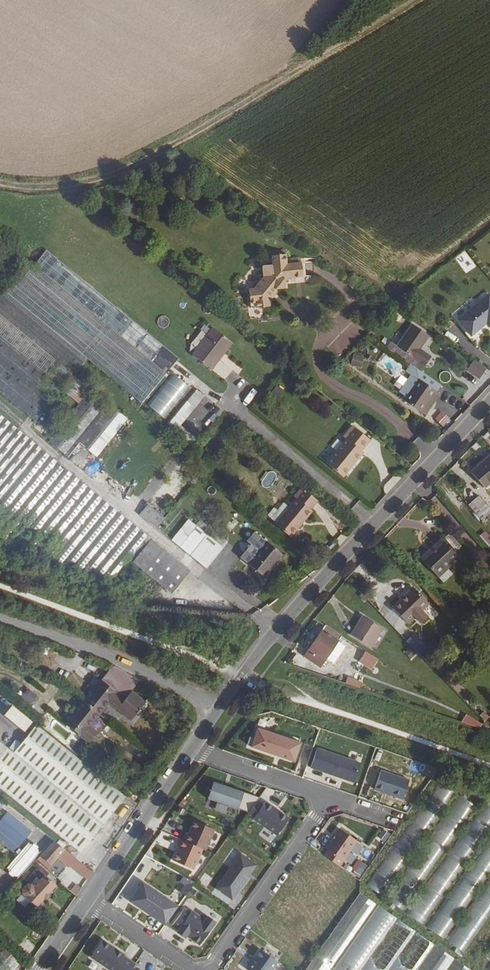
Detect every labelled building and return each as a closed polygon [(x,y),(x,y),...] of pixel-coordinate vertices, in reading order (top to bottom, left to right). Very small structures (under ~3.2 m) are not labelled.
[(266,278),(255,288),(250,289),(252,306),(270,305),(270,296),(278,291),(287,291),(286,281),(305,281),(305,266),(290,267),(290,257),(276,258),(276,268),(269,266),(265,272),(266,278)] [(85,357),(140,400),(167,366),(31,258),(0,295),(0,391),(25,411),(34,419),(85,357)] [(487,294),(472,307),(456,319),(469,335),(484,322),(488,327),(489,326),(489,298),(487,294)] [(413,325),(397,347),(393,345),(389,350),(405,361),(411,365),(420,372),(431,357),(420,349),(430,336),(413,325)] [(207,368),(227,342),(209,327),(188,353),(207,368)] [(350,365),(361,367),(364,356),(353,354),(350,365)] [(221,360),(213,368),(225,379),(233,370),(221,360)] [(467,370),(479,379),(486,369),(473,360),(467,370)] [(411,365),(405,361),(401,368),(406,372),(394,388),(400,393),(398,397),(404,401),(422,414),(438,392),(442,387),(420,372),(411,365)] [(153,431),(198,375),(182,363),(137,418),(153,431)] [(47,439),(84,469),(125,417),(90,387),(47,439)] [(196,389),(169,423),(177,429),(204,396),(196,389)] [(422,414),(426,416),(442,395),(438,392),(422,414)] [(442,410),(434,417),(442,427),(451,420),(442,410)] [(0,539),(16,550),(20,545),(51,568),(56,562),(70,573),(75,568),(90,579),(95,573),(110,585),(131,559),(148,537),(0,416),(0,539)] [(364,450),(363,449),(371,439),(353,425),(345,435),(347,437),(327,463),(344,476),(364,450)] [(474,474),(487,489),(489,486),(489,459),(487,462),(486,459),(473,471),(475,473),(474,474)] [(273,486),(281,492),(288,485),(280,478),(273,486)] [(298,484),(291,493),(293,494),(272,521),(288,533),(309,507),(307,506),(314,497),(298,484)] [(470,506),(483,520),(489,513),(489,504),(482,495),(470,506)] [(156,527),(164,515),(147,503),(139,515),(156,527)] [(193,524),(185,517),(169,538),(204,566),(226,540),(213,530),(206,524),(201,530),(193,524)] [(198,518),(193,524),(201,530),(206,524),(198,518)] [(489,545),(489,535),(487,530),(480,534),(488,547),(489,545)] [(273,562),(270,560),(278,551),(254,531),(246,540),(250,543),(239,556),(262,575),(273,562)] [(170,590),(183,573),(163,558),(168,553),(148,537),(131,559),(170,590)] [(460,556),(443,538),(435,545),(437,547),(424,560),(444,581),(454,572),(449,566),(460,556)] [(163,558),(183,573),(187,568),(168,553),(163,558)] [(414,585),(394,605),(410,621),(430,602),(414,585)] [(345,636),(325,624),(323,629),(311,647),(306,655),(321,665),(326,657),(333,661),(335,662),(346,643),(345,642),(342,641),(345,636)] [(386,627),(378,639),(380,640),(387,629),(386,627)] [(405,641),(387,629),(380,640),(378,639),(373,646),(392,660),(405,641)] [(423,658),(431,651),(414,633),(406,640),(423,658)] [(412,659),(417,652),(409,646),(404,653),(412,659)] [(379,657),(367,649),(361,659),(373,667),(379,657)] [(138,679),(111,666),(100,682),(139,713),(141,710),(139,708),(144,701),(130,691),(138,679)] [(348,676),(345,682),(360,688),(362,682),(348,676)] [(98,715),(106,704),(130,721),(135,714),(137,716),(139,713),(100,682),(83,703),(98,715)] [(29,688),(20,695),(29,705),(38,697),(29,688)] [(97,734),(88,727),(98,715),(83,703),(66,725),(89,744),(97,734)] [(11,705),(4,716),(26,731),(34,720),(11,705)] [(484,722),(467,711),(462,720),(480,726),(484,722)] [(101,826),(123,798),(33,726),(11,753),(101,826)] [(261,727),(254,746),(302,763),(309,744),(261,727)] [(78,853),(101,826),(11,753),(0,744),(0,790),(78,853)] [(345,774),(358,779),(364,762),(320,746),(313,765),(344,776),(345,774)] [(378,788),(407,797),(413,779),(385,769),(378,788)] [(247,791),(216,780),(210,797),(241,808),(247,791)] [(440,783),(368,885),(382,895),(453,792),(440,783)] [(266,804),(260,800),(251,812),(257,816),(256,817),(280,834),(292,817),(269,800),(266,804)] [(408,920),(424,929),(489,821),(489,807),(481,801),(408,920)] [(0,820),(0,842),(13,853),(32,831),(9,810),(0,820)] [(217,830),(196,819),(189,833),(187,832),(183,839),(181,838),(177,846),(179,847),(172,860),(194,871),(204,850),(206,851),(217,830)] [(341,865),(360,839),(343,826),(329,847),(331,848),(327,854),(341,865)] [(270,843),(276,836),(266,827),(260,835),(270,843)] [(445,939),(489,871),(489,836),(429,928),(445,939)] [(6,868),(17,878),(41,851),(30,841),(6,868)] [(49,864),(63,849),(52,841),(39,856),(49,864)] [(249,874),(257,863),(243,853),(219,887),(235,898),(251,876),(249,874)] [(76,866),(81,870),(84,866),(74,858),(73,860),(77,864),(76,866)] [(352,874),(362,878),(368,864),(358,860),(352,874)] [(249,874),(251,876),(259,864),(257,863),(249,874)] [(28,886),(25,886),(21,890),(20,892),(34,906),(53,886),(44,878),(47,874),(39,866),(25,880),(29,884),(28,886)] [(465,953),(489,915),(489,880),(449,942),(465,953)] [(168,923),(181,905),(145,881),(132,899),(168,923)] [(356,894),(306,969),(473,969),(356,894)] [(201,942),(204,941),(218,920),(208,913),(205,917),(194,910),(192,912),(186,908),(175,924),(181,929),(180,931),(188,936),(191,932),(195,935),(196,939),(201,942)] [(139,962),(126,954),(127,952),(106,938),(94,955),(116,969),(134,969),(139,962)] [(16,959),(5,949),(0,955),(0,969),(6,969),(16,959)] [(281,959),(266,949),(260,957),(258,960),(270,969),(269,969),(273,969),(281,959)] [(250,968),(254,969),(269,969),(270,969),(258,960),(257,961),(254,962),(250,968)]
